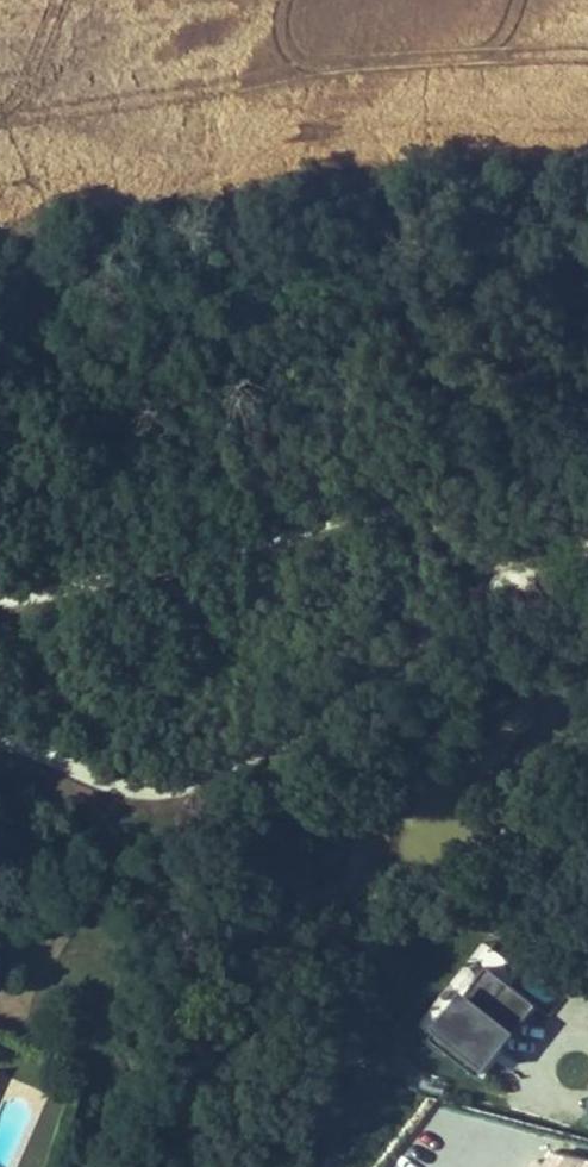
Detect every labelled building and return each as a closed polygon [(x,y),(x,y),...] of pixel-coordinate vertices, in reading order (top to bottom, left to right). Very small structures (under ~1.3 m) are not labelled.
[(472,965),(417,1039),(464,1075),(519,1000),(472,965)]
